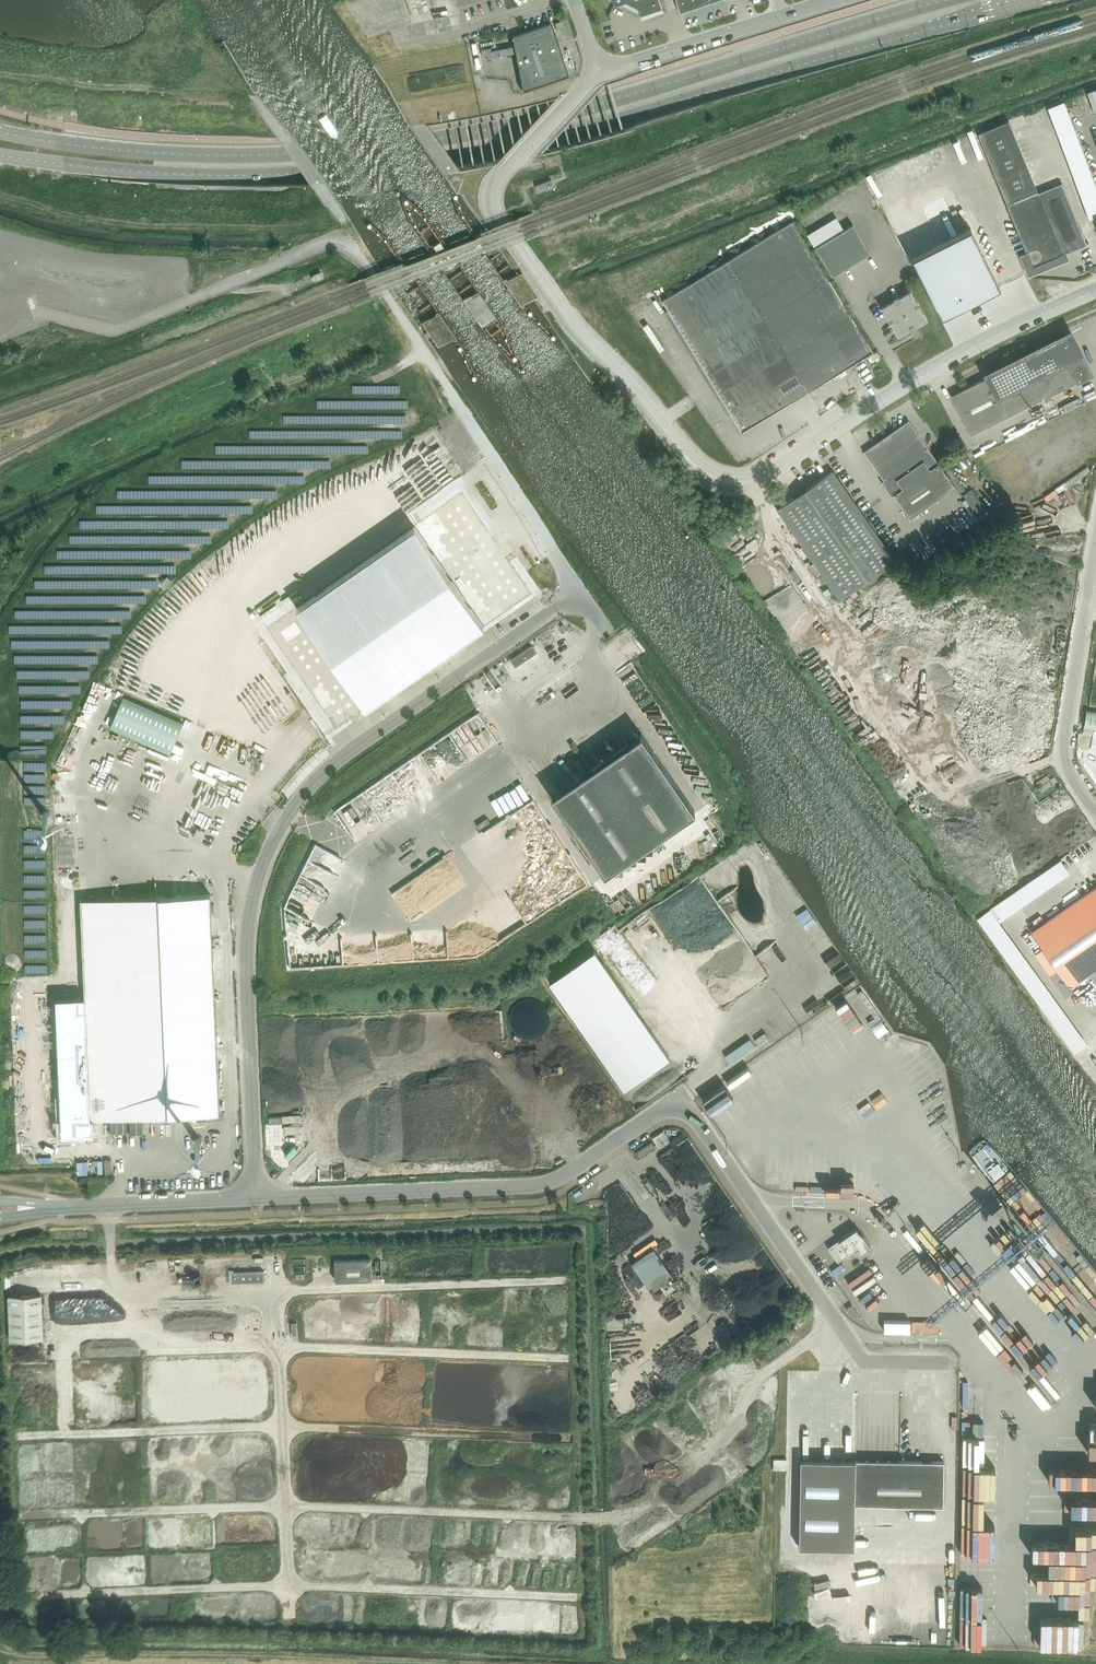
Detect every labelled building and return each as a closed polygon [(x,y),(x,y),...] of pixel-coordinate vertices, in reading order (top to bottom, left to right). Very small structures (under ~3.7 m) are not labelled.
[(430,0),(405,0),(410,15),(432,7),(430,0)] [(612,0),(614,6),(619,4),(639,13),(642,20),(663,12),(659,0),(612,0)] [(716,0),(676,0),(680,12),(716,0)] [(520,31),(510,34),(520,86),(565,71),(559,54),(558,50),(555,42),(548,21),(529,28),(520,31)] [(510,43),(496,46),(498,53),(512,50),(510,43)] [(495,46),(481,49),(482,56),(496,53),(495,46)] [(1087,92),(1094,114),(1095,113),(1095,89),(1087,92)] [(1070,118),(1064,101),(1048,108),(1054,124),(1070,118)] [(1054,124),(1061,144),(1078,138),(1070,118),(1054,124)] [(1086,244),(1061,183),(1038,193),(1008,121),(978,134),(1007,204),(1006,204),(1026,253),(1024,255),(1030,271),(1063,257),(1062,254),(1086,244)] [(1061,144),(1071,170),(1087,164),(1078,138),(1061,144)] [(1071,170),(1075,182),(1092,176),(1087,164),(1071,170)] [(1080,195),(1095,189),(1095,188),(1092,176),(1075,182),(1080,195)] [(554,186),(551,180),(535,186),(538,192),(554,186)] [(1089,219),(1094,217),(1095,216),(1095,189),(1080,195),(1089,219)] [(742,431),(748,427),(873,351),(793,220),(662,300),(742,431)] [(815,247),(832,276),(870,253),(853,224),(843,230),(815,247)] [(940,243),(912,257),(941,316),(1000,286),(970,228),(960,233),(940,243)] [(440,244),(432,249),(437,255),(445,252),(441,245),(440,244)] [(320,273),(312,277),(314,282),(323,279),(320,273)] [(879,305),(897,334),(926,317),(908,287),(879,305)] [(281,290),(268,295),(271,301),(283,296),(281,290)] [(1069,336),(1027,356),(951,395),(971,434),(1089,375),(1069,336)] [(955,486),(908,420),(864,451),(884,480),(881,482),(891,496),(894,494),(910,518),(955,486)] [(832,470),(831,471),(777,508),(840,598),(894,561),(832,470)] [(963,494),(981,516),(990,508),(972,486),(963,494)] [(415,524),(296,604),(365,708),(482,626),(415,524)] [(167,576),(161,583),(164,586),(164,587),(171,580),(167,576)] [(537,652),(532,645),(510,660),(515,667),(537,652)] [(170,753),(183,723),(123,697),(110,727),(170,753)] [(1086,709),(1084,726),(1095,728),(1095,711),(1086,709)] [(646,723),(550,781),(566,807),(576,810),(594,839),(594,840),(601,841),(598,853),(605,864),(615,866),(616,859),(618,850),(621,851),(632,844),(635,848),(694,812),(695,805),(646,723)] [(242,819),(252,829),(261,821),(252,810),(242,819)] [(1032,932),(1032,931),(1031,932),(1070,987),(1070,986),(1095,968),(1095,887),(1032,932)] [(210,894),(80,900),(87,1050),(62,1052),(65,1133),(87,1132),(87,1125),(91,1125),(91,1119),(219,1113),(210,894)] [(990,907),(998,919),(1006,913),(999,902),(990,907)] [(989,909),(976,919),(1074,1053),(1087,1044),(989,909)] [(855,1031),(868,1049),(880,1039),(873,1031),(885,1022),(859,988),(838,1004),(825,1013),(844,1039),(855,1031)] [(843,1065),(814,1022),(802,1031),(830,1073),(843,1065)] [(724,1056),(729,1063),(755,1045),(750,1039),(724,1056)] [(774,1098),(754,1062),(741,1070),(761,1105),(774,1098)] [(663,1131),(652,1138),(658,1147),(669,1140),(663,1131)] [(293,1145),(284,1155),(288,1158),(297,1149),(293,1145)] [(811,1190),(839,1191),(840,1171),(826,1170),(826,1152),(812,1152),(811,1190)] [(782,1156),(782,1187),(796,1187),(796,1156),(782,1156)] [(869,1192),(869,1183),(857,1182),(856,1192),(869,1192)] [(860,1254),(871,1247),(860,1231),(859,1232),(856,1228),(827,1247),(837,1262),(857,1249),(860,1254)] [(1016,1257),(1030,1281),(1043,1272),(1042,1270),(1050,1265),(1037,1244),(1016,1257)] [(673,1276),(653,1247),(630,1263),(651,1292),(673,1276)] [(334,1261),(335,1281),(371,1279),(371,1259),(334,1261)] [(231,1272),(231,1283),(264,1282),(263,1271),(231,1272)] [(10,1340),(43,1338),(41,1294),(8,1296),(10,1340)] [(851,1305),(846,1308),(853,1318),(858,1314),(851,1305)] [(1043,1407),(1053,1399),(1036,1378),(1026,1386),(1043,1407)] [(973,1491),(996,1491),(996,1460),(985,1460),(985,1430),(983,1430),(983,1419),(965,1419),(965,1429),(968,1429),(968,1461),(973,1461),(973,1491)] [(1070,1493),(1095,1493),(1095,1446),(1084,1446),(1083,1461),(1061,1461),(1061,1478),(1071,1478),(1070,1493)] [(800,1459),(798,1547),(853,1548),(854,1505),(943,1506),(943,1461),(899,1461),(855,1460),(800,1459)] [(1095,1510),(1095,1506),(1034,1505),(1033,1522),(1065,1523),(1065,1524),(1083,1524),(1083,1520),(1095,1520),(1095,1510)] [(960,1626),(960,1639),(990,1641),(991,1624),(993,1624),(994,1610),(982,1609),(983,1595),(992,1596),(993,1580),(977,1579),(978,1566),(972,1566),(973,1557),(975,1557),(975,1551),(962,1551),(959,1611),(963,1611),(963,1626),(960,1626)] [(1069,1577),(1095,1578),(1095,1551),(1049,1551),(1049,1555),(1043,1555),(1043,1567),(1069,1568),(1069,1577)] [(1052,1640),(1084,1640),(1084,1612),(1090,1612),(1091,1597),(1085,1597),(1086,1580),(1043,1579),(1042,1595),(1059,1595),(1059,1602),(1064,1602),(1064,1610),(1036,1610),(1036,1627),(1052,1627),(1052,1640)]
